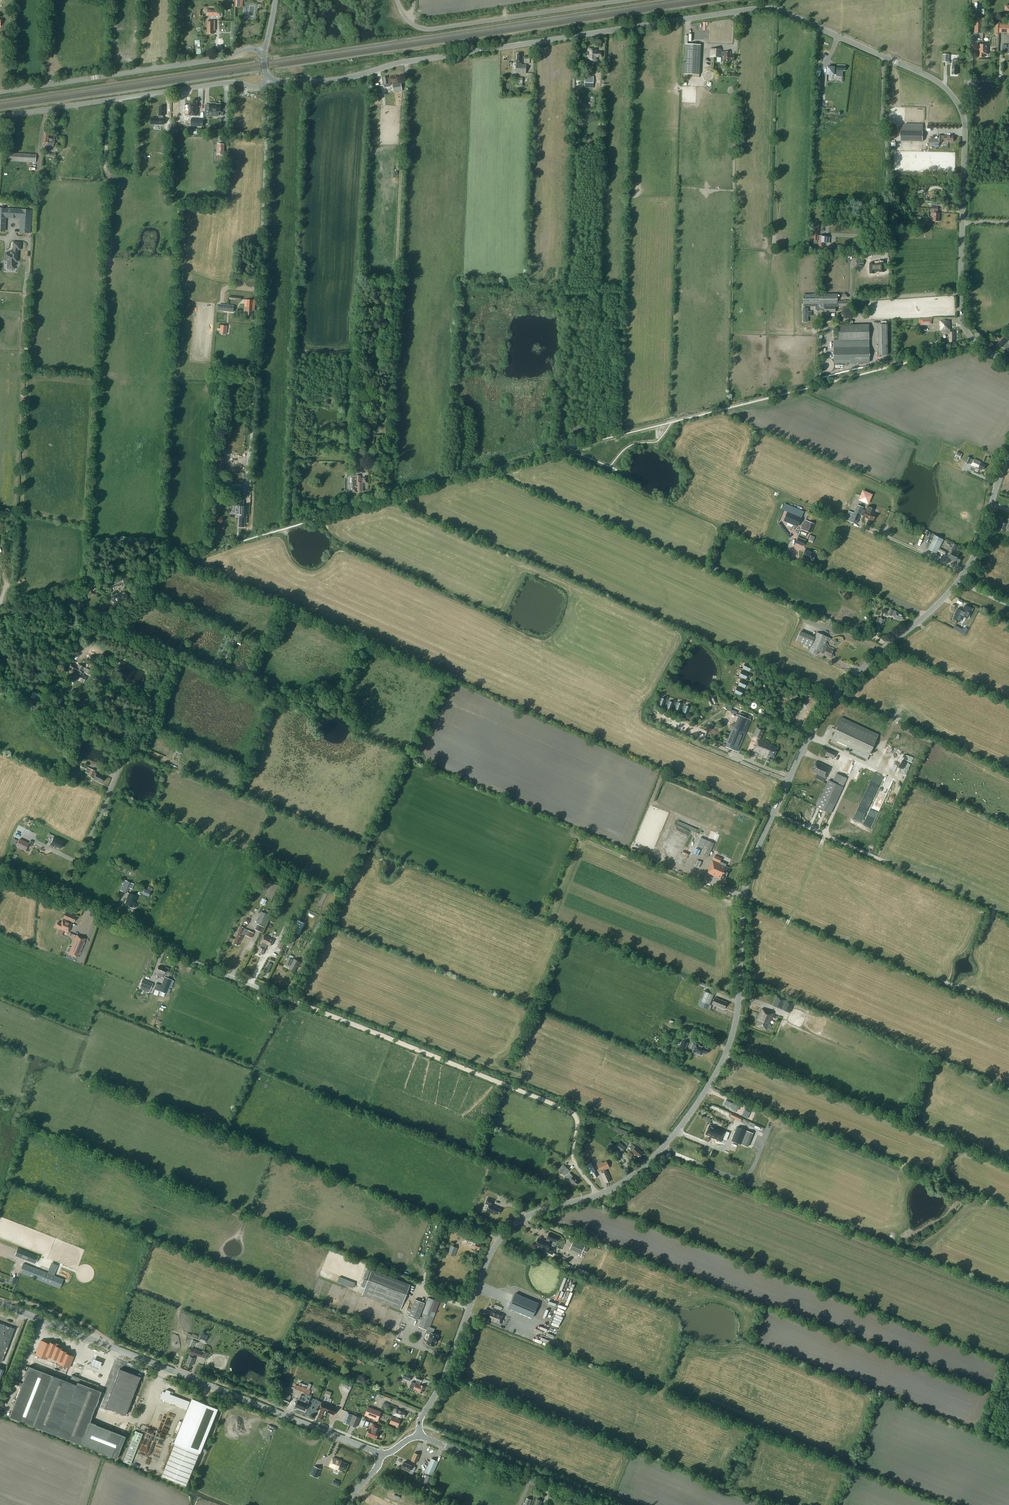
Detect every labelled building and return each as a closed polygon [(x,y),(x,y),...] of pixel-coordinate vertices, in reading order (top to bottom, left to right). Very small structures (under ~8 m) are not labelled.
[(1000,25),(999,33),(1008,33),(1008,25),(1000,25)] [(980,53),(979,57),(984,57),(985,54),(988,54),(988,44),(979,43),(979,53),(980,53)] [(685,44),(684,74),(699,75),(701,45),(685,44)] [(601,51),(596,51),(596,49),(589,49),(589,54),(588,54),(588,61),(597,61),(597,58),(601,58),(601,51)] [(730,55),(730,52),(724,51),(724,52),(721,52),(722,49),(710,49),(710,57),(721,58),(721,56),(724,56),(724,60),(730,60),(734,60),(734,55),(730,55)] [(516,73),(526,73),(526,65),(521,64),(521,63),(522,63),(522,54),(517,54),(517,59),(516,59),(516,64),(516,73)] [(834,67),(827,67),(827,74),(837,75),(837,72),(843,73),(843,71),(845,71),(845,65),(837,65),(837,68),(834,68),(834,67)] [(387,77),(383,77),(384,84),(384,87),(389,86),(391,84),(390,83),(399,81),(398,76),(396,77),(396,75),(390,76),(390,78),(388,78),(387,77)] [(585,77),(585,87),(593,88),(593,77),(585,77)] [(392,83),(393,92),(402,91),(401,82),(392,83)] [(193,100),(193,104),(190,104),(189,115),(197,115),(197,104),(197,100),(193,100)] [(205,109),(205,116),(212,116),(216,116),(218,114),(218,111),(221,111),(221,104),(213,104),(213,103),(210,103),(210,109),(205,109)] [(151,123),(164,124),(164,118),(163,118),(163,115),(164,115),(165,107),(159,106),(159,111),(158,115),(159,115),(159,118),(151,118),(152,118),(152,123),(151,123)] [(177,128),(177,123),(170,123),(171,133),(179,133),(178,128),(177,128)] [(900,141),(923,141),(923,131),(900,131),(900,141)] [(47,146),(51,147),(53,147),(54,143),(55,137),(50,137),(50,135),(46,134),(46,138),(45,138),(45,143),(48,143),(47,146)] [(953,138),(953,136),(945,136),(942,136),(942,135),(938,135),(938,139),(929,139),(929,146),(939,146),(939,142),(942,143),(942,140),(945,140),(945,141),(953,142),(953,141),(954,140),(954,138),(953,138)] [(5,161),(35,162),(36,154),(6,153),(5,161)] [(30,210),(0,209),(0,231),(5,231),(5,217),(20,218),(20,232),(29,232),(29,228),(30,210)] [(933,220),(933,221),(939,221),(940,213),(934,212),(934,213),(928,213),(927,220),(933,220)] [(813,233),(813,240),(817,240),(818,240),(818,246),(823,246),(823,243),(824,244),(824,242),(831,243),(831,237),(824,236),(824,235),(817,235),(818,233),(818,231),(813,231),(813,233)] [(8,268),(14,268),(15,261),(17,261),(17,251),(17,249),(20,249),(20,243),(14,242),(13,249),(13,251),(10,251),(10,254),(6,253),(5,260),(8,260),(8,268)] [(878,261),(878,263),(877,263),(877,266),(875,266),(875,268),(877,268),(877,270),(879,270),(879,272),(884,272),(884,263),(882,263),(882,261),(878,261)] [(821,294),(804,294),(804,304),(816,304),(816,309),(817,310),(824,310),(824,312),(826,312),(826,317),(827,317),(827,321),(830,321),(830,317),(831,317),(831,312),(835,312),(835,306),(838,306),(838,301),(837,301),(837,295),(837,294),(831,294),(828,294),(821,294)] [(254,310),(255,300),(245,299),(244,310),(247,310),(246,314),(252,315),(252,310),(254,310)] [(949,334),(949,335),(950,335),(950,338),(949,338),(949,342),(954,342),(954,340),(955,340),(955,331),(950,331),(950,325),(950,321),(940,321),(940,324),(941,324),(941,329),(945,329),(945,330),(949,334)] [(879,324),(879,354),(887,354),(887,324),(879,324)] [(868,325),(838,325),(839,340),(833,340),(834,363),(869,362),(868,325)] [(1008,349),(1008,350),(1008,341),(1008,338),(1006,335),(999,344),(1003,347),(1005,345),(1008,348),(1008,349)] [(214,471),(223,472),(225,457),(216,456),(214,471)] [(981,470),(982,468),(984,469),(986,465),(981,463),(981,461),(975,458),(974,460),(971,459),(969,463),(972,464),(971,466),(981,470)] [(360,476),(357,476),(353,476),(353,492),(356,492),(356,491),(363,491),(363,482),(367,482),(367,477),(363,477),(363,478),(360,478),(360,476)] [(869,504),(873,494),(863,490),(858,500),(869,504)] [(249,514),(249,506),(249,505),(244,505),(244,499),(237,499),(237,506),(237,514),(242,514),(242,516),(240,516),(239,527),(244,527),(245,523),(247,523),(247,514),(249,514)] [(872,513),(874,509),(867,506),(866,510),(862,509),(863,507),(857,505),(854,513),(848,511),(845,519),(850,521),(856,524),(860,515),(863,516),(873,520),(876,514),(872,513)] [(802,518),(787,512),(783,521),(798,527),(802,518)] [(805,520),(801,529),(811,533),(815,524),(805,520)] [(1000,528),(1005,530),(1006,528),(1008,530),(1008,520),(1008,523),(1002,520),(1000,524),(1001,524),(1000,528)] [(937,553),(944,539),(935,535),(928,549),(937,553)] [(796,542),(803,545),(805,540),(798,537),(796,542)] [(812,555),(814,552),(806,548),(802,557),(809,560),(809,558),(813,560),(815,556),(812,555)] [(951,552),(949,556),(952,558),(952,559),(958,562),(958,561),(960,561),(962,557),(959,555),(960,553),(956,551),(953,550),(952,552),(951,552)] [(128,596),(125,591),(117,594),(117,593),(113,595),(113,596),(116,604),(123,601),(122,599),(128,596)] [(956,612),(956,613),(953,619),(960,622),(963,615),(967,617),(971,608),(965,605),(963,610),(958,608),(956,612)] [(904,614),(890,609),(888,614),(891,616),(892,615),(894,616),(894,617),(899,620),(900,619),(902,620),(904,614)] [(877,624),(882,626),(885,619),(880,617),(877,624)] [(828,646),(827,644),(826,643),(828,637),(817,632),(814,638),(811,647),(809,651),(816,654),(817,650),(824,653),(823,655),(831,658),(833,657),(833,655),(833,654),(832,653),(834,649),(828,646)] [(234,656),(229,667),(240,672),(245,661),(234,656)] [(111,671),(113,668),(103,662),(101,665),(111,671)] [(752,666),(745,663),(743,668),(749,671),(752,666)] [(75,672),(73,676),(77,678),(77,679),(83,682),(86,677),(83,675),(84,673),(81,671),(82,669),(85,670),(83,673),(94,678),(97,674),(78,664),(77,666),(71,664),(69,668),(75,672)] [(742,671),(739,676),(745,679),(748,673),(742,671)] [(747,682),(741,679),(738,685),(744,688),(747,682)] [(741,696),(743,690),(737,687),(734,693),(741,696)] [(658,704),(664,706),(666,700),(660,697),(658,704)] [(666,707),(672,709),(674,703),(668,701),(666,707)] [(677,702),(674,708),(680,711),(683,704),(677,702)] [(685,705),(682,711),(688,714),(691,707),(685,705)] [(734,726),(726,746),(738,751),(751,719),(737,714),(736,716),(738,717),(736,723),(730,725),(734,726)] [(878,734),(842,717),(830,742),(867,759),(878,734)] [(757,727),(753,736),(758,738),(755,746),(753,751),(758,752),(767,756),(768,755),(774,757),(777,748),(773,746),(773,745),(760,739),(764,730),(757,727)] [(825,754),(834,758),(836,753),(827,749),(825,754)] [(811,770),(816,773),(816,774),(825,778),(826,775),(827,775),(831,768),(818,762),(818,763),(815,762),(811,770)] [(88,775),(92,777),(94,772),(95,771),(88,767),(85,772),(89,774),(88,775)] [(96,773),(94,772),(92,777),(94,778),(94,779),(101,782),(104,777),(96,773)] [(832,782),(828,780),(816,807),(831,813),(847,778),(836,773),(832,782)] [(872,800),(875,793),(867,789),(864,796),(872,800)] [(62,846),(64,842),(54,837),(50,844),(56,847),(57,847),(60,848),(62,846)] [(31,846),(33,842),(30,840),(29,843),(20,839),(16,846),(26,850),(28,845),(31,846)] [(714,843),(706,840),(700,854),(708,857),(714,843)] [(711,863),(707,873),(724,880),(729,868),(725,866),(726,864),(720,861),(721,858),(715,855),(711,864),(711,863)] [(124,880),(123,884),(125,886),(123,891),(127,893),(129,887),(132,888),(134,884),(124,880)] [(142,894),(148,897),(151,891),(145,888),(142,894)] [(137,905),(136,903),(134,902),(137,896),(129,893),(128,897),(125,904),(132,907),(132,906),(134,907),(136,907),(137,905)] [(261,911),(256,921),(264,925),(269,915),(261,911)] [(76,916),(66,912),(64,918),(73,922),(76,916)] [(61,923),(58,922),(56,926),(59,928),(68,932),(72,923),(63,920),(61,923)] [(298,920),(292,931),(299,934),(305,923),(298,920)] [(264,927),(262,926),(258,923),(255,928),(261,932),(264,927)] [(242,933),(245,928),(241,926),(238,932),(240,933),(239,934),(238,934),(234,943),(238,945),(241,939),(242,940),(243,936),(242,936),(243,934),(242,933)] [(286,927),(281,935),(287,938),(291,930),(286,927)] [(254,933),(245,928),(242,933),(243,934),(252,938),(254,933)] [(69,953),(78,957),(85,939),(77,935),(71,948),(68,947),(67,951),(69,952),(69,953)] [(259,945),(256,953),(260,955),(261,954),(263,954),(266,949),(265,948),(267,944),(271,946),(274,939),(264,935),(261,941),(262,942),(260,946),(259,945)] [(286,963),(291,966),(290,969),(295,971),(298,966),(299,966),(301,962),(294,958),(294,960),(289,957),(286,963)] [(169,968),(166,967),(166,969),(158,966),(156,971),(159,972),(158,975),(163,977),(165,971),(167,972),(169,968)] [(172,979),(165,976),(160,991),(167,993),(172,979)] [(153,983),(142,979),(140,986),(150,990),(153,983)] [(711,1006),(709,1005),(713,994),(704,991),(698,1005),(710,1010),(711,1006)] [(776,996),(773,1005),(782,1009),(786,1000),(776,996)] [(714,997),(712,1004),(715,1005),(724,1009),(727,1002),(717,998),(717,999),(714,997)] [(758,1020),(756,1026),(766,1030),(766,1028),(769,1029),(771,1025),(769,1024),(772,1017),(776,1019),(777,1016),(773,1014),(773,1013),(770,1012),(770,1011),(762,1008),(757,1020),(758,1020)] [(682,1040),(679,1047),(685,1050),(688,1042),(682,1040)] [(692,1043),(691,1047),(694,1049),(692,1052),(702,1055),(703,1052),(707,1054),(708,1049),(705,1048),(705,1047),(696,1043),(695,1044),(692,1043)] [(659,1047),(656,1053),(671,1059),(673,1054),(659,1047)] [(739,1106),(728,1101),(726,1105),(732,1108),(731,1110),(735,1111),(736,1110),(737,1110),(739,1106)] [(721,1141),(726,1131),(715,1126),(714,1127),(709,1125),(705,1134),(711,1136),(710,1137),(721,1141)] [(741,1144),(746,1130),(737,1127),(731,1141),(741,1144)] [(622,1152),(626,1147),(619,1141),(615,1147),(622,1152)] [(640,1156),(643,1153),(638,1149),(639,1148),(636,1146),(635,1147),(631,1143),(629,1147),(632,1150),(631,1151),(637,1156),(638,1155),(640,1156)] [(601,1170),(602,1172),(604,1171),(604,1170),(610,1167),(607,1161),(603,1163),(603,1162),(597,1164),(600,1171),(601,1170)] [(564,1175),(569,1171),(565,1166),(563,1165),(558,1169),(564,1175)] [(609,1178),(610,1178),(607,1170),(604,1171),(602,1172),(601,1173),(604,1181),(605,1180),(606,1183),(610,1181),(609,1178)] [(579,1182),(575,1178),(576,1178),(574,1175),(573,1176),(570,1172),(567,1175),(569,1176),(567,1178),(569,1180),(573,1185),(574,1184),(576,1185),(579,1182)] [(501,1209),(495,1207),(495,1206),(492,1205),(494,1200),(487,1198),(485,1203),(489,1205),(486,1211),(495,1214),(496,1213),(498,1214),(501,1209)] [(466,1232),(461,1244),(478,1251),(479,1249),(481,1245),(478,1244),(480,1238),(466,1232)] [(546,1250),(546,1249),(547,1250),(547,1252),(552,1254),(554,1249),(549,1246),(549,1247),(547,1246),(549,1242),(550,1239),(556,1242),(558,1237),(549,1233),(547,1238),(546,1241),(544,1240),(544,1241),(538,1238),(535,1244),(539,1246),(539,1247),(546,1250)] [(574,1237),(571,1245),(586,1252),(588,1246),(585,1245),(586,1242),(574,1237)] [(457,1248),(451,1245),(448,1254),(454,1256),(457,1248)] [(38,1256),(17,1248),(14,1256),(35,1264),(38,1256)] [(63,1279),(23,1264),(20,1273),(60,1288),(63,1279)] [(410,1284),(372,1269),(362,1295),(400,1310),(410,1284)] [(339,1276),(337,1281),(353,1287),(355,1282),(339,1276)] [(514,1293),(509,1307),(533,1317),(539,1303),(514,1293)] [(429,1330),(430,1327),(440,1302),(429,1297),(423,1313),(424,1313),(419,1326),(428,1330),(429,1330)] [(425,1303),(415,1299),(409,1316),(418,1319),(425,1303)] [(484,1312),(482,1317),(489,1319),(488,1320),(500,1324),(504,1314),(493,1310),(492,1311),(486,1309),(485,1310),(484,1310),(484,1311),(484,1312)] [(1,1362),(14,1329),(0,1323),(0,1362),(1,1362)] [(437,1340),(439,1335),(433,1333),(435,1329),(430,1327),(429,1330),(428,1330),(427,1333),(430,1334),(426,1343),(434,1346),(436,1342),(437,1340)] [(69,1368),(73,1356),(68,1354),(68,1352),(63,1350),(63,1349),(58,1347),(58,1345),(47,1341),(46,1342),(41,1340),(35,1355),(47,1359),(48,1356),(59,1360),(58,1363),(69,1368)] [(196,1358),(193,1356),(194,1354),(200,1357),(202,1352),(192,1348),(190,1353),(191,1353),(190,1355),(189,1355),(186,1362),(187,1362),(187,1364),(191,1366),(192,1364),(193,1364),(196,1358)] [(9,1416),(80,1444),(116,1459),(125,1436),(89,1422),(92,1416),(91,1416),(95,1406),(96,1406),(98,1399),(101,1391),(90,1387),(92,1383),(72,1375),(69,1382),(29,1366),(9,1416)] [(119,1370),(105,1408),(125,1416),(140,1378),(119,1370)] [(405,1372),(402,1378),(410,1381),(412,1375),(405,1372)] [(413,1390),(414,1389),(419,1391),(418,1392),(422,1393),(423,1390),(423,1391),(425,1386),(421,1385),(419,1385),(421,1381),(422,1378),(416,1375),(415,1379),(417,1380),(416,1383),(412,1382),(409,1388),(413,1390)] [(296,1384),(294,1388),(305,1393),(309,1394),(311,1390),(305,1388),(296,1384)] [(172,1389),(167,1387),(166,1390),(164,1389),(161,1396),(188,1407),(190,1400),(171,1392),(172,1389)] [(288,1403),(291,1395),(283,1392),(280,1400),(288,1403)] [(302,1409),(303,1410),(304,1410),(305,1410),(308,1403),(305,1402),(307,1398),(301,1395),(299,1399),(298,1399),(295,1406),(302,1409)] [(193,1398),(175,1442),(176,1442),(163,1475),(186,1485),(200,1452),(218,1408),(193,1398)] [(324,1415),(325,1415),(326,1412),(334,1415),(337,1408),(324,1402),(319,1413),(320,1413),(319,1417),(323,1419),(324,1415)] [(368,1406),(365,1415),(378,1421),(381,1412),(368,1406)] [(398,1426),(401,1420),(398,1419),(399,1416),(402,1417),(403,1416),(404,1416),(406,1413),(401,1411),(402,1410),(397,1408),(394,1414),(397,1415),(396,1418),(393,1417),(390,1422),(398,1426)] [(350,1424),(350,1423),(353,1415),(347,1412),(344,1420),(343,1422),(349,1425),(350,1424)] [(353,1415),(350,1423),(350,1424),(356,1427),(360,1418),(353,1415)] [(364,1424),(371,1427),(372,1423),(363,1418),(360,1425),(363,1426),(364,1424)] [(379,1432),(379,1431),(380,1427),(373,1424),(371,1429),(370,1428),(367,1435),(376,1439),(379,1432)] [(130,1464),(142,1433),(135,1430),(123,1461),(130,1464)] [(416,1463),(420,1454),(414,1452),(411,1460),(416,1463)] [(333,1457),(330,1466),(338,1469),(343,1471),(346,1463),(341,1461),(333,1457)] [(432,1475),(438,1461),(431,1458),(425,1472),(432,1475)] [(412,1466),(404,1462),(401,1468),(410,1471),(410,1469),(414,1470),(416,1467),(412,1466)] [(314,1466),(311,1474),(316,1476),(319,1468),(314,1466)] [(433,1477),(427,1475),(423,1484),(429,1486),(433,1477)]
